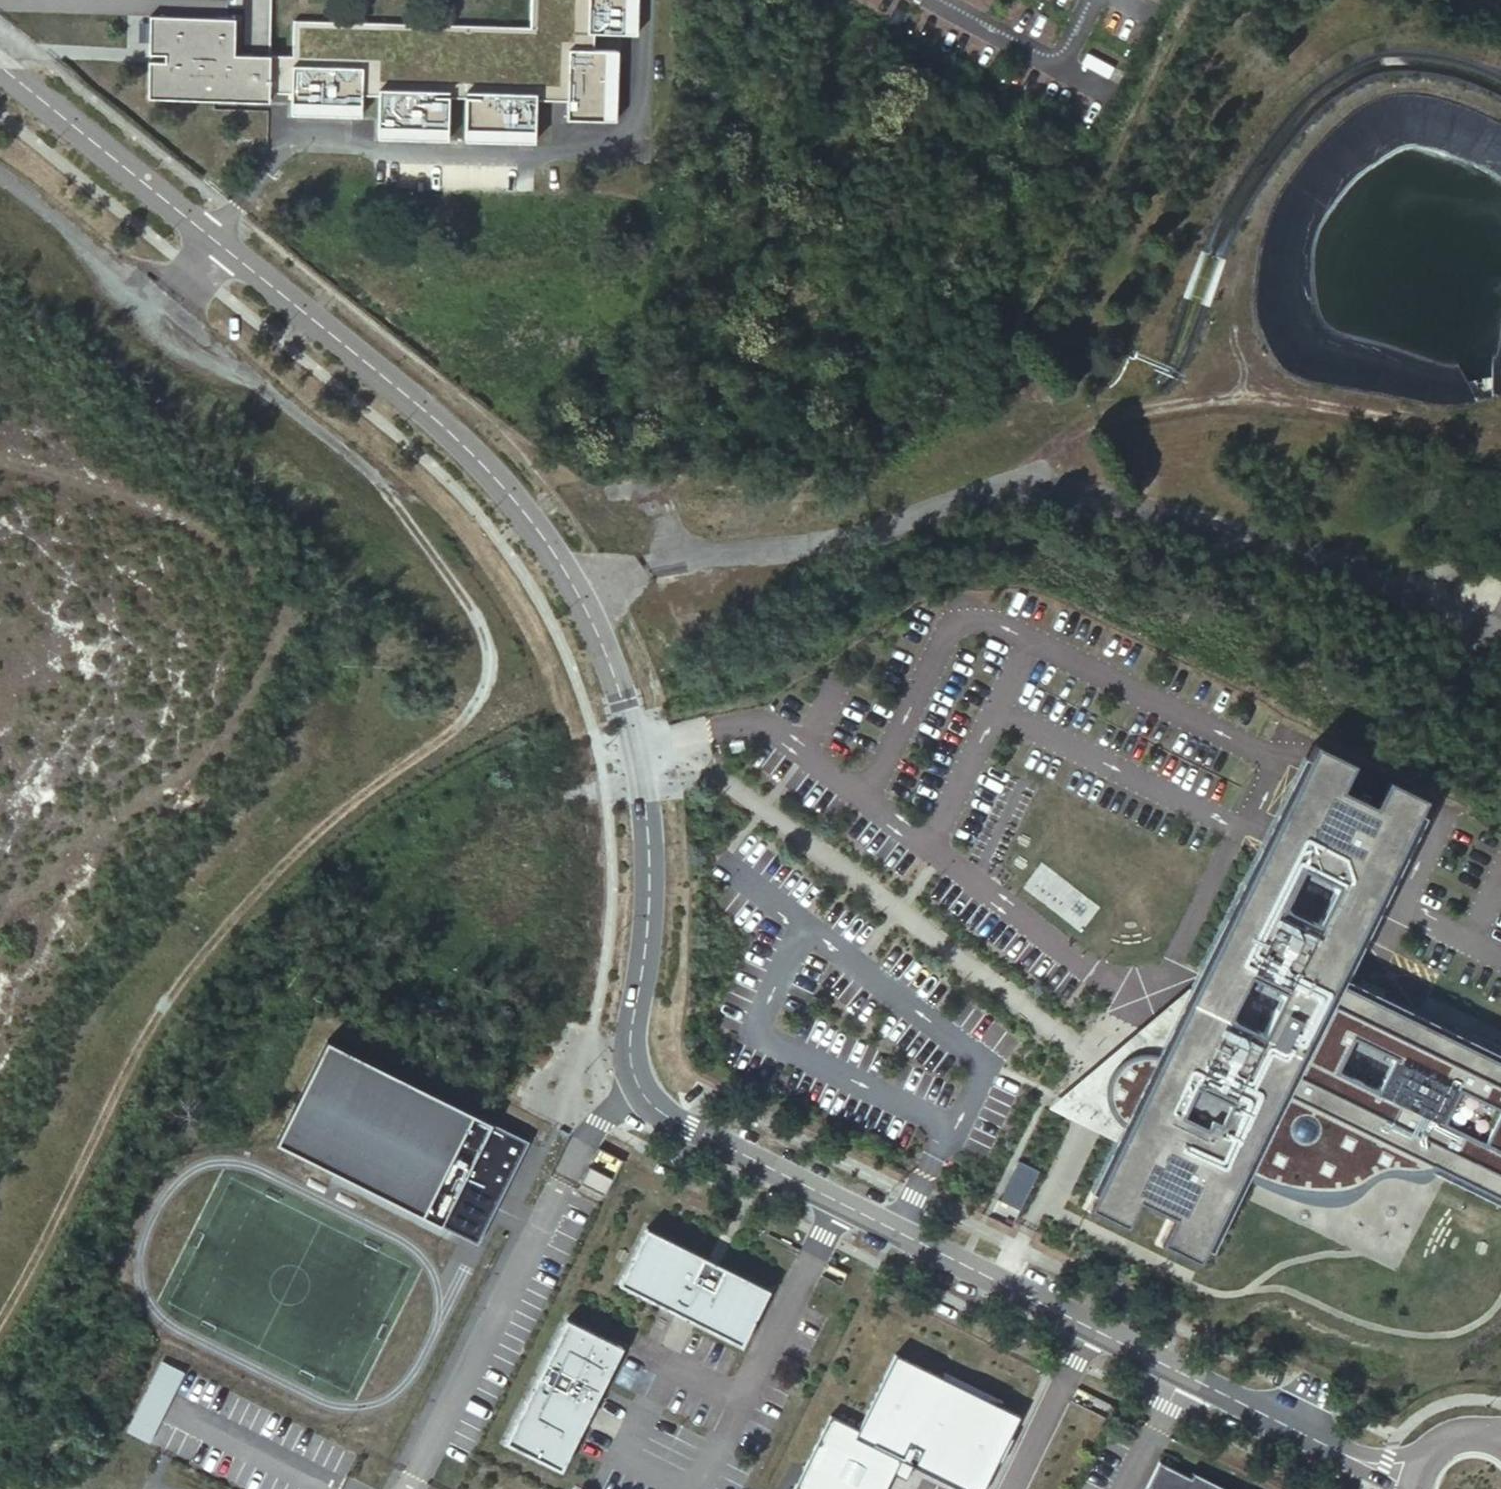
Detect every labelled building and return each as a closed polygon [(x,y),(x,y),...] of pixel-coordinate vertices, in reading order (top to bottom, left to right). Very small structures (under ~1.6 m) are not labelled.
[(531,26),(293,19),(292,55),(272,54),(233,53),(234,18),(151,16),(150,51),(166,51),(166,56),(166,59),(150,59),(149,93),(274,97),(274,87),(291,88),(291,109),(361,111),(361,90),(378,90),(377,133),(447,135),(448,92),(465,93),(464,135),(534,137),(535,94),(570,95),(570,112),(619,114),(621,44),(596,43),(596,26),(639,27),(640,0),(532,0),(531,26)] [(235,10),(234,18),(233,53),(272,54),(274,19),(274,0),(235,0),(235,10)] [(1089,1208),(1196,1262),(1245,1168),(1338,1189),(1430,1162),(1500,1197),(1500,1051),(1345,976),(1412,828),(1432,784),(1395,767),(1381,793),(1348,776),(1361,748),(1323,733),(1301,775),(1194,982),(1165,1048),(1126,1050),(1105,1086),(1121,1117),(1125,1126),(1089,1208)] [(524,1132),(323,1035),(273,1138),(474,1235),(524,1132)] [(638,1222),(610,1276),(731,1336),(758,1282),(638,1222)] [(561,1313),(502,1435),(557,1461),(616,1339),(561,1313)] [(894,1465),(906,1471),(912,1457),(977,1488),(980,1488),(997,1454),(1001,1456),(1014,1429),(1010,1427),(1020,1407),(999,1397),(1002,1391),(943,1362),(940,1368),(895,1346),(858,1421),(830,1407),(801,1466),(790,1488),(882,1488),(894,1465)] [(125,1427),(148,1438),(183,1368),(160,1356),(125,1427)] [(1193,1472),(1191,1478),(1159,1462),(1146,1488),(1227,1488),(1193,1472)]
